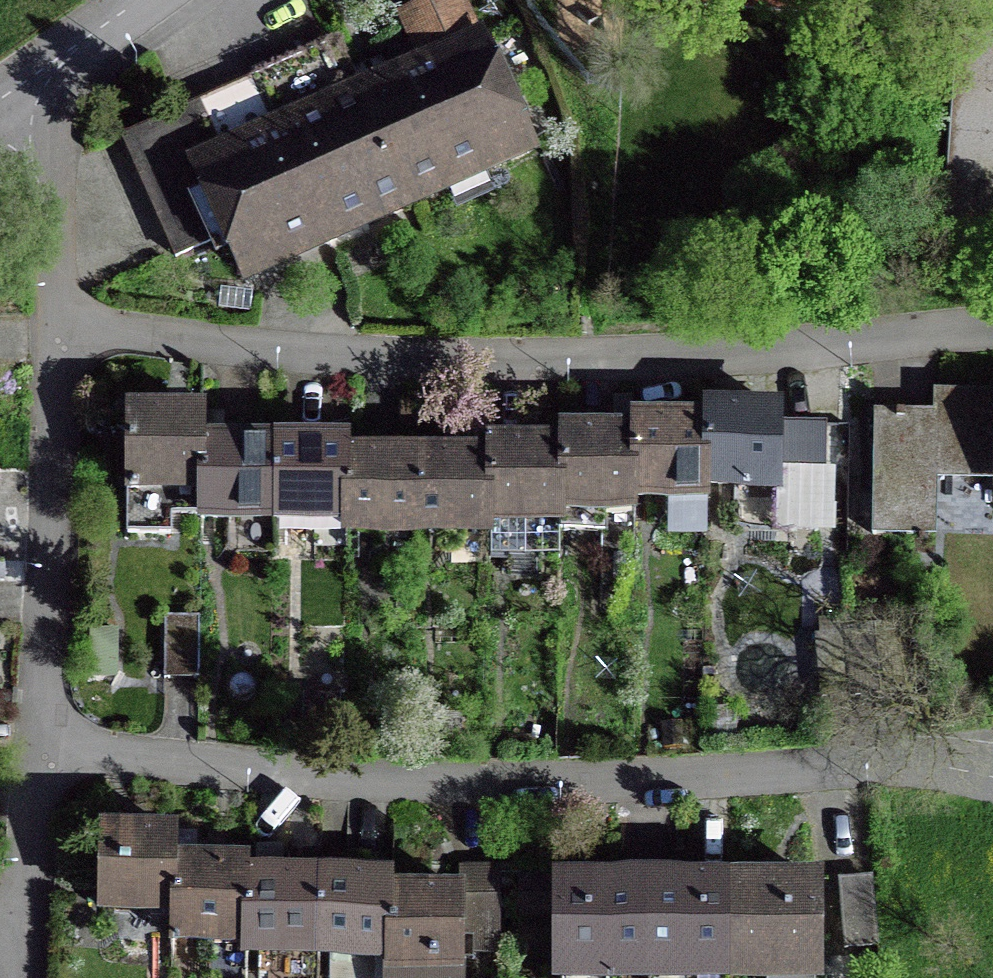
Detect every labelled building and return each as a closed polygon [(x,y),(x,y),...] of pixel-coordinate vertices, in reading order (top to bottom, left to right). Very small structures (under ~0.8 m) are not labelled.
[(325,250),(541,155),(483,25),(478,27),(466,0),(422,0),(396,11),(416,55),(379,71),(357,80),(339,38),(119,134),(175,261),(221,240),(241,286),(325,250)] [(992,245),(992,35),(954,32),(940,241),(992,245)] [(933,389),(933,410),(873,409),(872,535),(937,536),(938,485),(992,485),(992,390),(933,389)] [(562,432),(562,443),(542,443),(487,443),(487,455),(446,455),(397,454),(346,454),(347,442),(326,442),(277,441),(254,441),(227,441),(228,422),(209,422),(209,411),(180,411),(127,410),(126,505),(128,505),(128,533),(172,534),(172,518),(273,519),(343,519),(343,531),(492,532),(492,520),(562,520),(561,530),(604,531),(605,509),(637,509),(637,498),(709,499),(709,486),(780,486),(781,423),(781,411),(761,410),(705,410),(705,420),(685,420),(632,420),(632,432),(612,432),(562,432)] [(827,420),(781,423),(780,486),(775,530),(836,531),(836,461),(826,461),(827,420)] [(165,679),(200,679),(199,614),(165,614),(165,679)] [(89,680),(112,680),(113,655),(90,654),(89,680)] [(368,877),(293,876),(248,876),(248,863),(216,862),(177,862),(177,831),(134,831),(97,830),(96,908),(172,909),(172,939),(244,939),(244,953),(388,954),(387,977),(464,977),(464,950),(498,950),(499,873),(457,872),(457,892),(432,891),(391,891),(391,877),(368,877)] [(878,945),(873,875),(839,877),(844,948),(878,945)] [(771,879),(694,879),(610,879),(560,878),(560,975),(815,975),(816,879),(771,879)]
